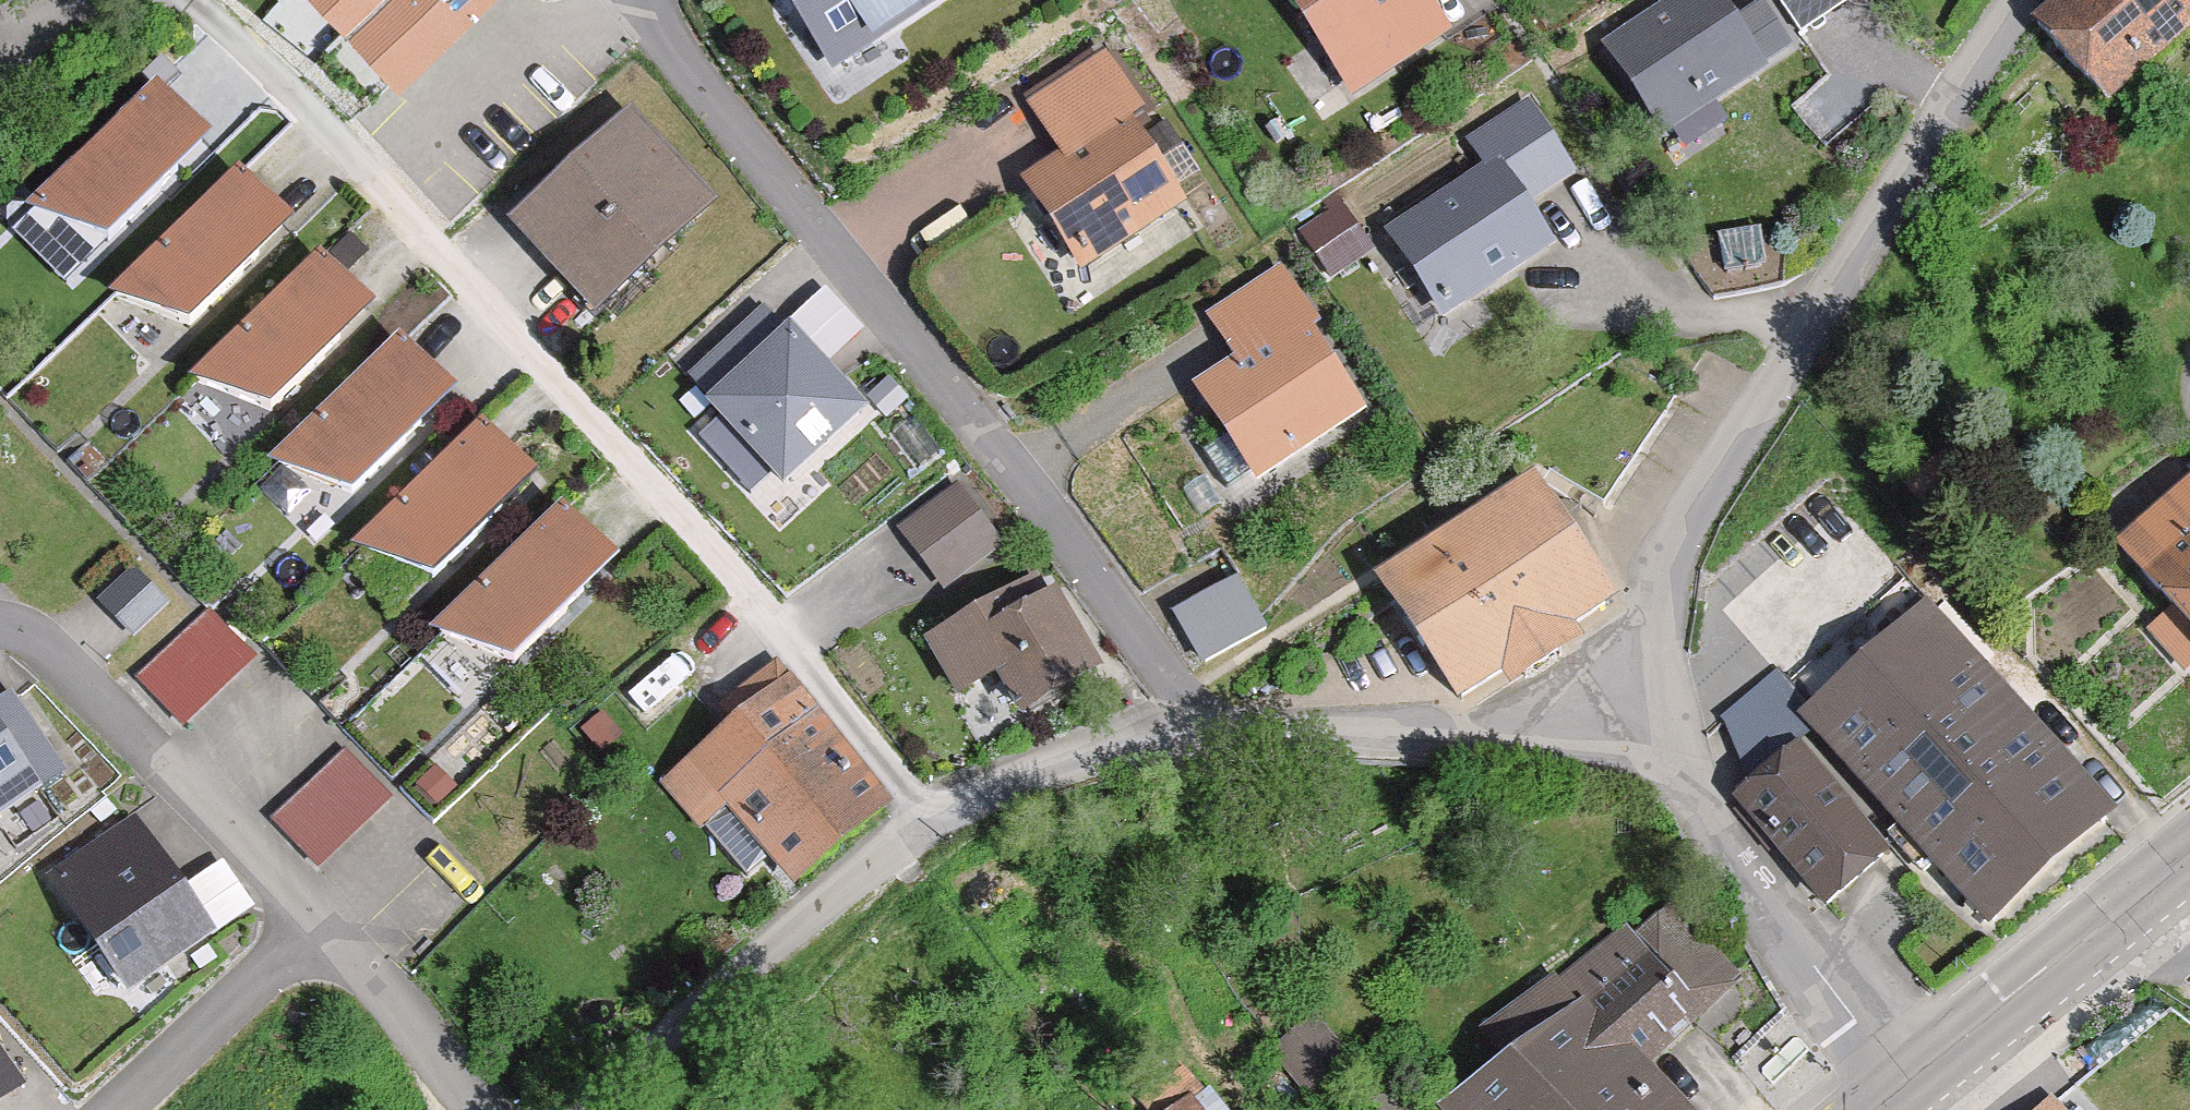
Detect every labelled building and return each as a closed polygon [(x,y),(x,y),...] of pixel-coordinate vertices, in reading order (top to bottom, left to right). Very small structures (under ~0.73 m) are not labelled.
[(403,44),(444,0),(356,0),(403,44)] [(824,73),(938,0),(776,0),(824,73)] [(1424,0),(1274,0),(1342,105),(1448,37),(1424,0)] [(1600,48),(1660,143),(1806,51),(1775,1),(1736,25),(1720,0),(1676,0),(1600,48)] [(1809,27),(1851,0),(1792,0),(1809,27)] [(2037,19),(2108,103),(2189,34),(2189,0),(2061,0),(2037,19)] [(1018,176),(1076,268),(1180,202),(1129,122),(1146,111),(1104,45),(1016,101),(1050,155),(1018,176)] [(194,141),(144,87),(11,211),(83,243),(194,141)] [(1379,237),(1437,326),(1556,249),(1531,210),(1582,177),(1530,97),(1462,141),(1482,171),(1379,237)] [(713,207),(620,106),(494,222),(587,322),(713,207)] [(281,228),(231,175),(98,298),(170,330),(281,228)] [(364,311),(315,257),(181,381),(254,413),(364,311)] [(1189,398),(1247,490),(1352,424),(1301,344),(1318,334),(1276,267),(1187,323),(1222,378),(1189,398)] [(672,376),(771,486),(859,408),(759,298),(672,376)] [(446,400),(397,347),(263,470),(335,502),(446,400)] [(526,486),(477,433),(343,556),(416,588),(526,486)] [(1523,469),(1365,574),(1451,703),(1486,680),(1500,701),(1583,646),(1569,625),(1610,598),(1523,469)] [(2110,538),(2163,600),(2129,630),(2177,686),(2189,674),(2189,471),(2110,538)] [(953,486),(889,528),(932,592),(996,550),(953,486)] [(1843,492),(1719,593),(1912,830),(2037,730),(1843,492)] [(607,565),(557,512),(423,635),(496,667),(607,565)] [(136,571),(101,601),(130,636),(166,606),(136,571)] [(1026,573),(916,636),(952,698),(989,677),(1009,711),(1094,662),(1049,583),(1036,590),(1026,573)] [(1233,573),(1164,610),(1196,668),(1264,631),(1233,573)] [(215,606),(138,680),(185,728),(261,654),(215,606)] [(890,803),(775,657),(717,702),(725,712),(649,772),(700,837),(728,815),(784,885),(890,803)] [(2105,814),(2037,730),(1912,830),(1981,914),(2105,814)] [(1819,912),(1889,852),(1791,738),(1721,799),(1819,912)] [(34,789),(0,740),(0,812),(34,789)] [(397,799),(349,750),(276,820),(324,869),(397,799)] [(134,822),(38,887),(119,1006),(215,941),(134,822)] [(1643,1069),(1737,979),(1662,901),(1568,991),(1549,970),(1481,1034),(1500,1054),(1442,1109),(1682,1109),(1643,1069)] [(1355,1070),(1315,1012),(1269,1044),(1310,1102),(1355,1070)] [(0,1051),(0,1107),(26,1089),(0,1051)] [(1191,1098),(1177,1109),(1201,1109),(1191,1098)] [(2029,1101),(2019,1109),(2038,1109),(2029,1101)]
